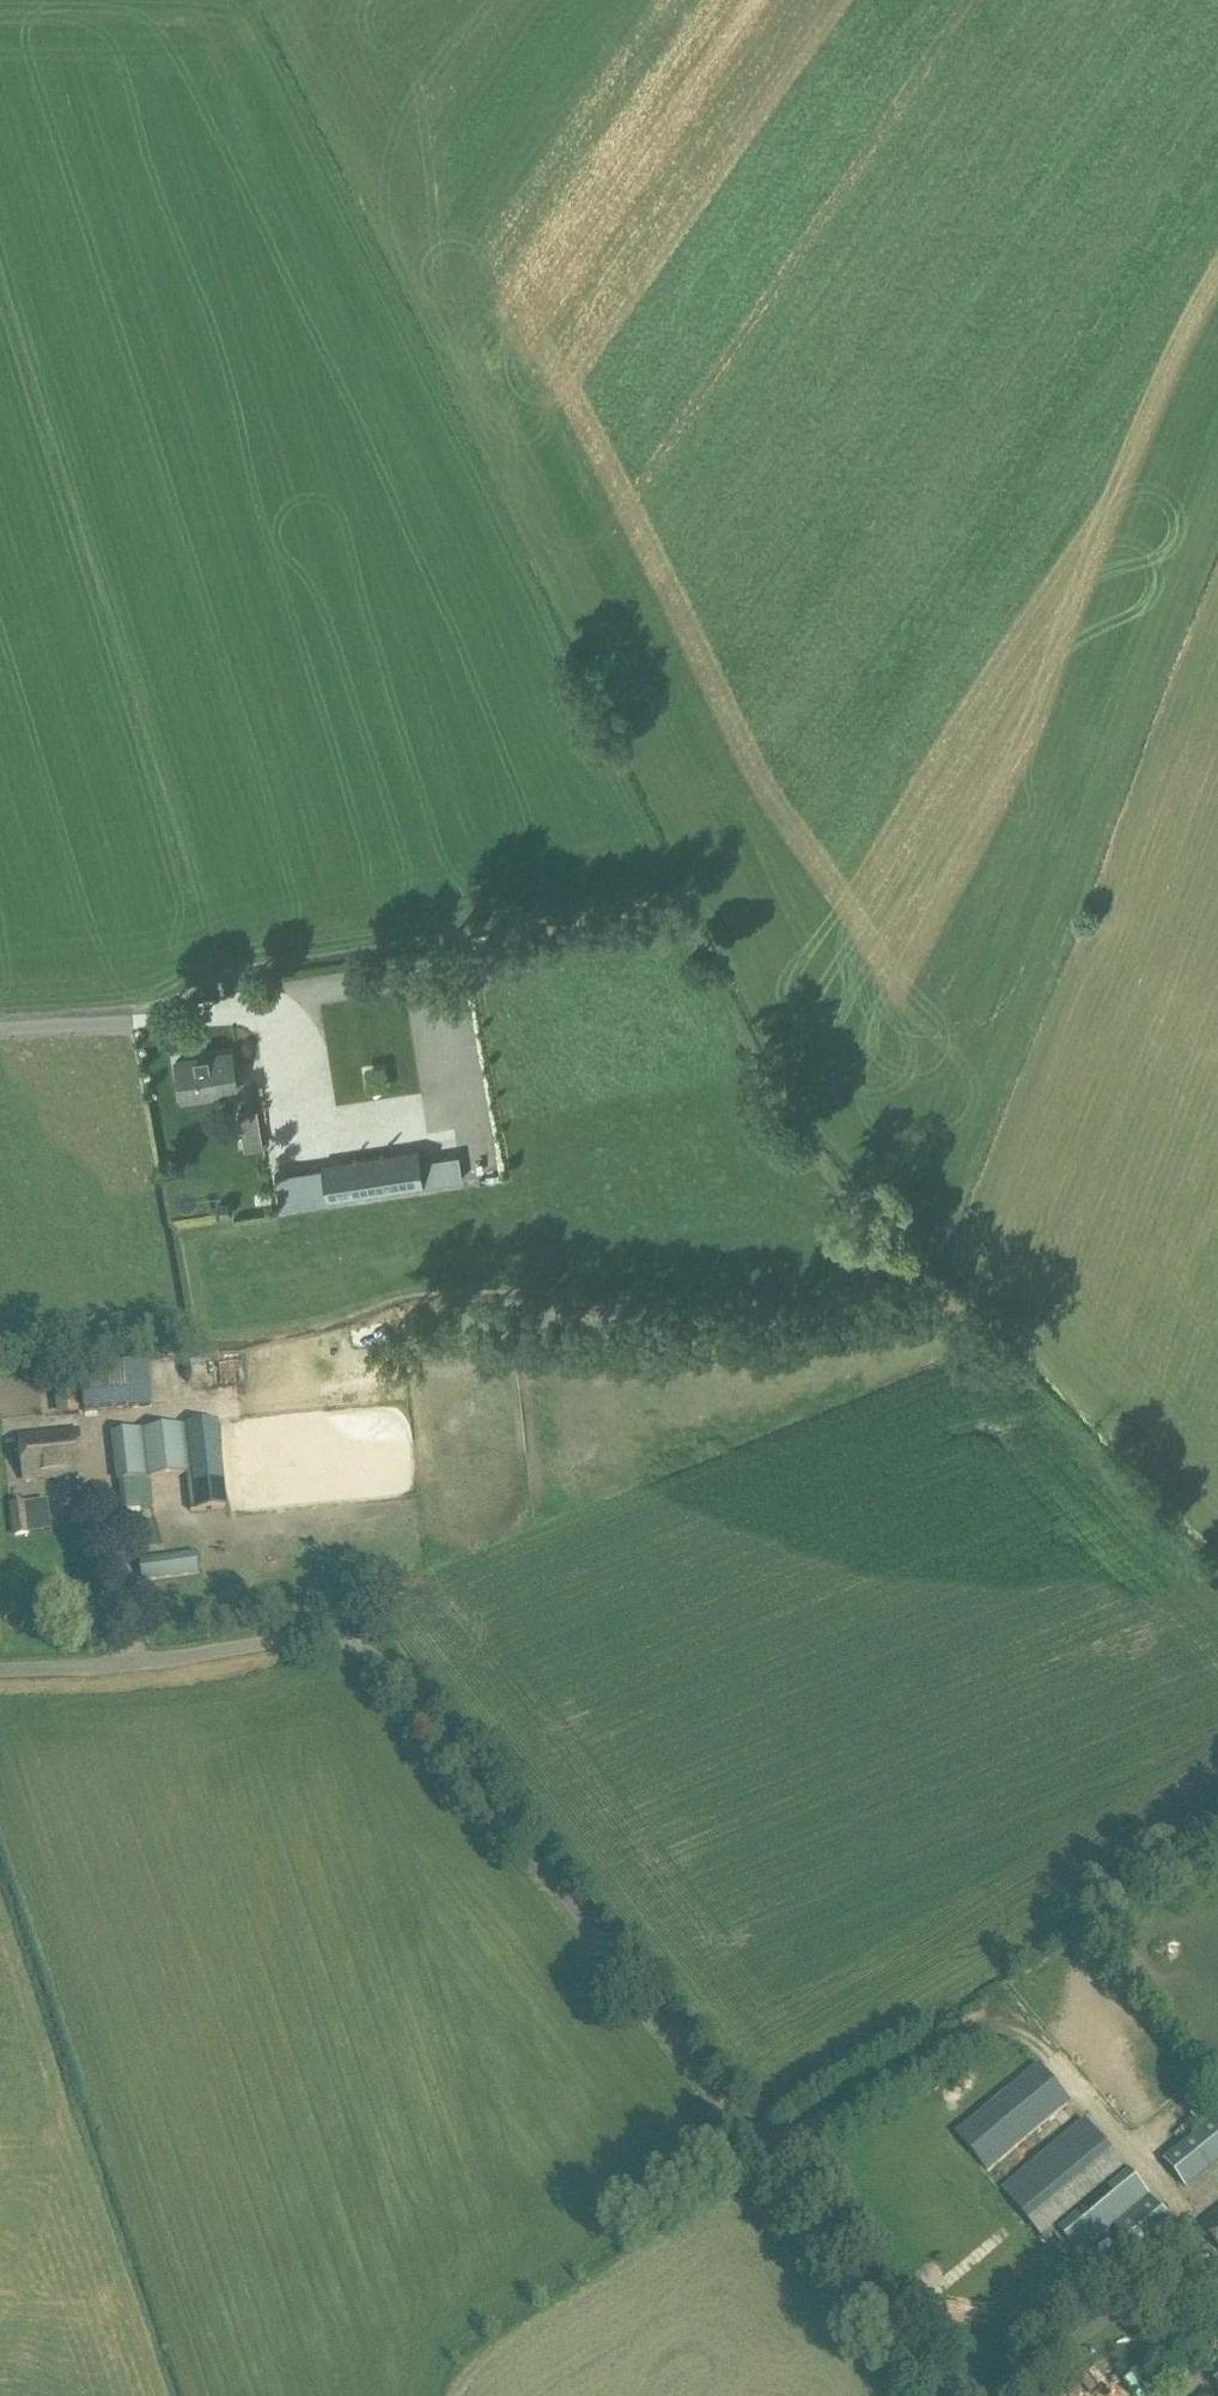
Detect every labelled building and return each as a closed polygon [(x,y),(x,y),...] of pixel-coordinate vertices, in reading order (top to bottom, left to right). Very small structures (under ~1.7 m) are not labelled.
[(182,1098),(238,1089),(232,1051),(176,1060),(182,1098)] [(249,1096),(228,1097),(229,1125),(250,1124),(249,1096)] [(323,1164),(328,1199),(423,1185),(417,1149),(323,1164)] [(85,1421),(154,1413),(149,1364),(81,1370),(82,1391),(39,1394),(40,1395),(42,1420),(85,1416),(85,1421)] [(113,1434),(118,1485),(185,1477),(190,1514),(230,1509),(219,1422),(113,1434)] [(78,1432),(23,1437),(27,1482),(82,1477),(78,1432)] [(127,1513),(154,1510),(152,1493),(125,1496),(127,1513)] [(14,1538),(31,1536),(27,1506),(11,1508),(14,1538)] [(185,1542),(127,1544),(129,1574),(186,1571),(185,1542)] [(1039,2064),(954,2133),(988,2174),(1073,2104),(1039,2064)] [(1085,2120),(999,2190),(1045,2245),(1130,2174),(1085,2120)] [(1166,2163),(1182,2185),(1217,2158),(1217,2122),(1166,2163)] [(1149,2199),(1118,2224),(1145,2256),(1158,2245),(1161,2250),(1177,2237),(1173,2233),(1176,2230),(1149,2199)] [(1200,2227),(1217,2248),(1217,2212),(1200,2227)]
